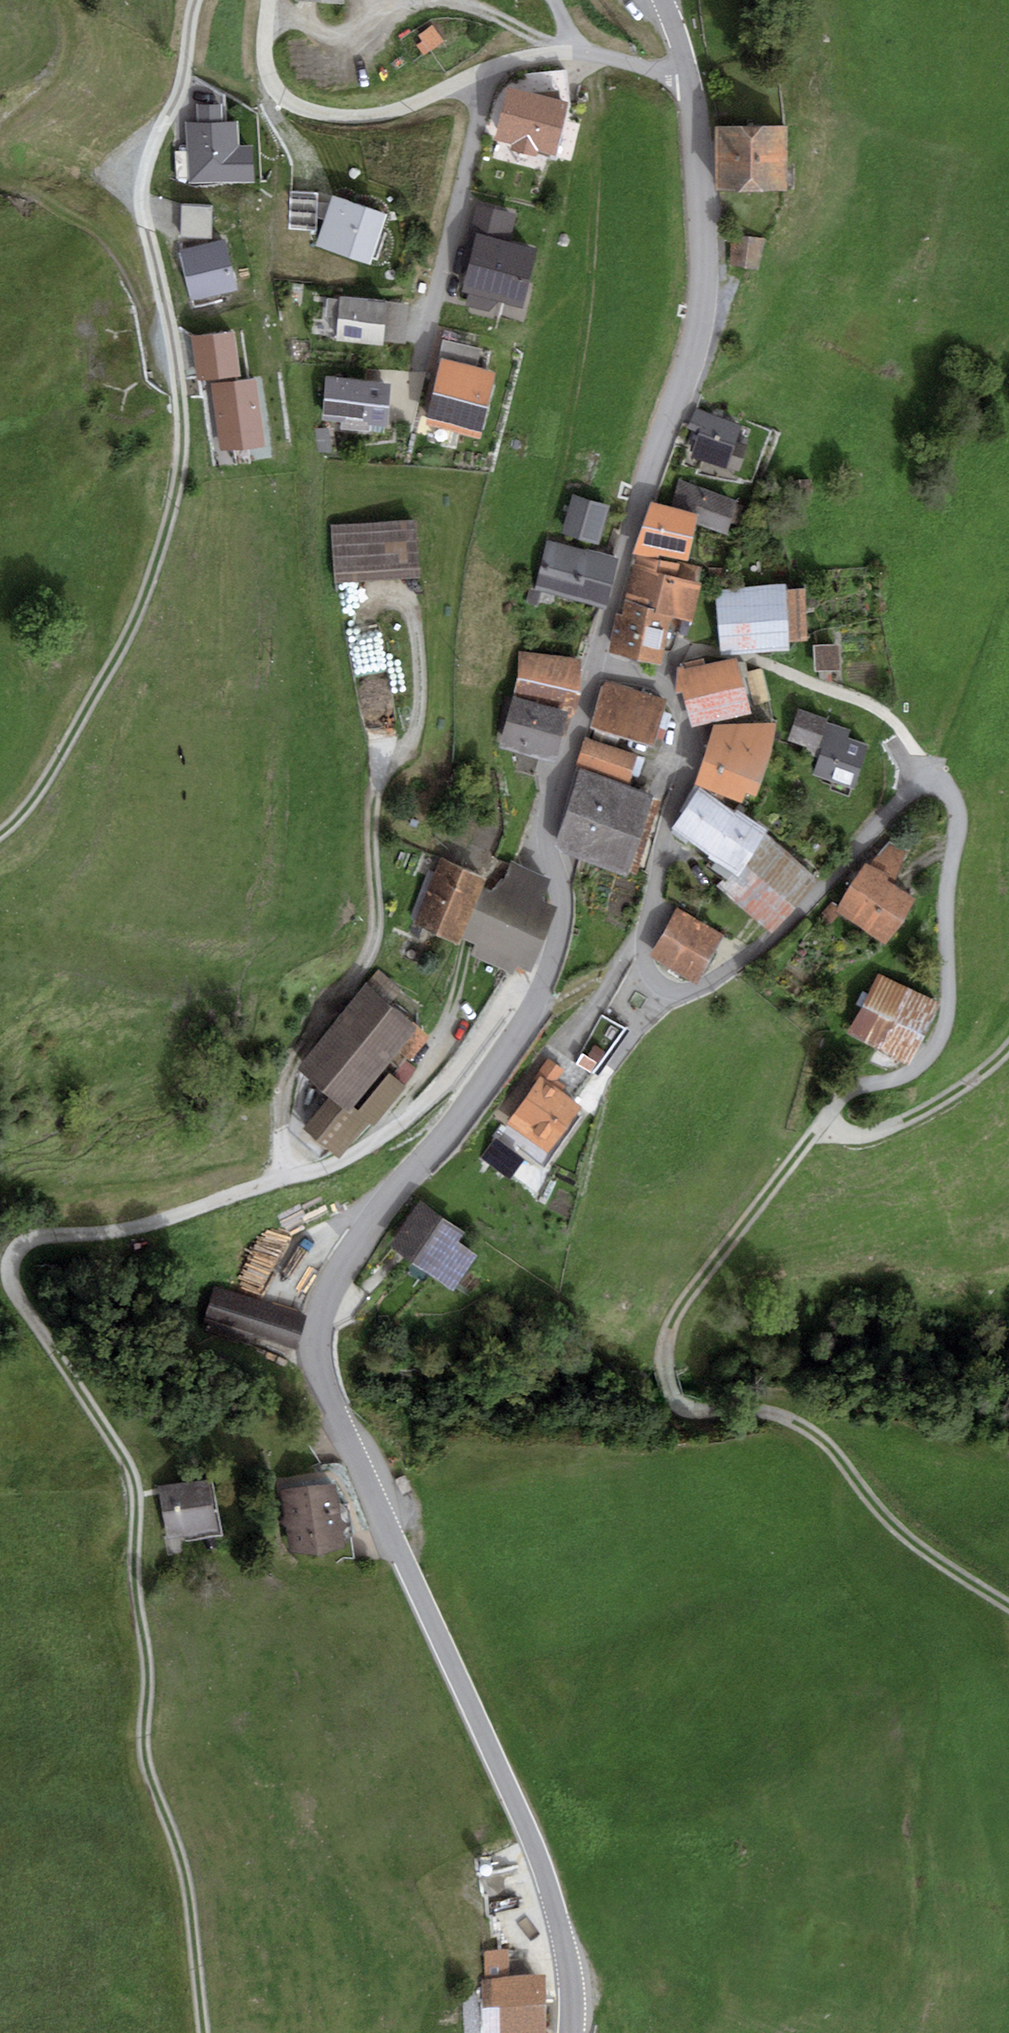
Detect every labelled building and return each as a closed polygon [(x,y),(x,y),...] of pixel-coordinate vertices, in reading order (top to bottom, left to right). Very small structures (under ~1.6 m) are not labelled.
[(444,40),(432,23),(417,34),(422,40),(416,44),(423,54),(444,40)] [(568,94),(507,79),(495,133),(513,138),(511,144),(536,151),(537,145),(556,149),(568,94)] [(198,121),(185,122),(188,182),(253,179),(251,145),(239,145),(238,120),(220,121),(220,103),(197,104),(198,121)] [(788,120),(716,118),(717,183),(786,183),(788,120)] [(387,209),(334,191),(316,240),(370,260),(387,209)] [(185,231),(217,229),(214,195),(183,198),(185,231)] [(517,209),(476,200),(461,262),(467,264),(462,288),(522,301),(536,241),(512,235),(517,209)] [(765,236),(731,233),(730,264),(758,267),(765,236)] [(225,238),(179,249),(192,301),(238,289),(225,238)] [(382,340),(386,297),(326,294),(322,336),(382,340)] [(409,326),(409,302),(391,301),(391,325),(409,326)] [(235,324),(192,332),(197,376),(241,370),(235,324)] [(482,344),(444,337),(424,419),(481,431),(496,364),(479,361),(482,344)] [(257,373),(212,381),(221,448),(266,439),(257,373)] [(391,376),(327,373),(322,417),(388,417),(391,376)] [(742,421),(696,407),(689,427),(698,430),(691,451),(740,468),(748,441),(736,438),(742,421)] [(679,478),(672,502),(698,506),(696,520),(727,530),(736,497),(679,478)] [(611,501),(571,491),(562,529),(600,540),(611,501)] [(672,502),(651,499),(634,551),(647,553),(660,550),(689,555),(696,520),(698,506),(672,502)] [(416,516),(332,523),(337,581),(421,573),(416,516)] [(618,553),(546,539),(537,589),(607,603),(618,553)] [(703,565),(635,553),(625,597),(671,609),(691,615),(703,565)] [(785,579),(715,588),(721,651),(790,645),(789,636),(808,636),(806,583),(786,585),(785,579)] [(671,609),(625,597),(621,611),(617,610),(609,648),(661,659),(671,609)] [(839,642),(814,644),(816,668),(840,666),(839,642)] [(582,654),(521,650),(512,692),(573,705),(577,706),(582,654)] [(736,652),(677,668),(676,689),(682,688),(692,723),(751,709),(736,652)] [(668,696),(603,678),(591,724),(654,740),(668,696)] [(573,705),(512,692),(499,742),(555,755),(560,733),(566,734),(573,705)] [(833,723),(802,712),(792,738),(823,749),(833,723)] [(713,721),(694,778),(742,797),(746,785),(756,788),(777,717),(713,721)] [(638,750),(585,734),(577,760),(630,775),(638,750)] [(873,751),(834,736),(821,772),(860,786),(873,751)] [(653,788),(580,765),(555,842),(563,850),(628,870),(653,788)] [(734,807),(700,783),(670,823),(733,867),(738,870),(763,831),(767,823),(737,804),(734,807)] [(817,872),(763,831),(738,870),(733,867),(717,883),(771,929),(817,872)] [(873,861),(865,858),(835,904),(884,938),(916,892),(895,878),(907,848),(889,840),(873,861)] [(484,872),(441,855),(435,870),(427,867),(410,917),(459,937),(481,883),(484,872)] [(552,872),(511,858),(504,877),(491,888),(481,883),(459,937),(474,942),(471,952),(511,967),(516,956),(532,964),(556,898),(543,893),(552,872)] [(722,930),(677,907),(651,952),(696,980),(722,930)] [(368,979),(366,978),(298,1063),(332,1090),(303,1124),(339,1152),(370,1116),(375,1120),(406,1082),(389,1067),(359,1104),(353,1100),(396,1046),(410,1056),(429,1033),(416,1022),(418,1020),(391,996),(400,984),(377,968),(368,979)] [(940,998),(878,971),(847,1029),(909,1060),(940,998)] [(625,1025),(603,1014),(580,1061),(594,1070),(625,1025)] [(564,1067),(548,1057),(505,1121),(548,1149),(581,1101),(555,1082),(564,1067)] [(465,1225),(421,1197),(392,1241),(435,1270),(465,1225)] [(307,1313),(213,1284),(203,1318),(298,1347),(307,1313)] [(209,1476),(158,1485),(167,1538),(220,1529),(209,1476)] [(334,1478),(281,1488),(292,1550),(347,1541),(334,1478)] [(482,1954),(484,2032),(546,2032),(545,1980),(510,1979),(510,1953),(482,1954)]
